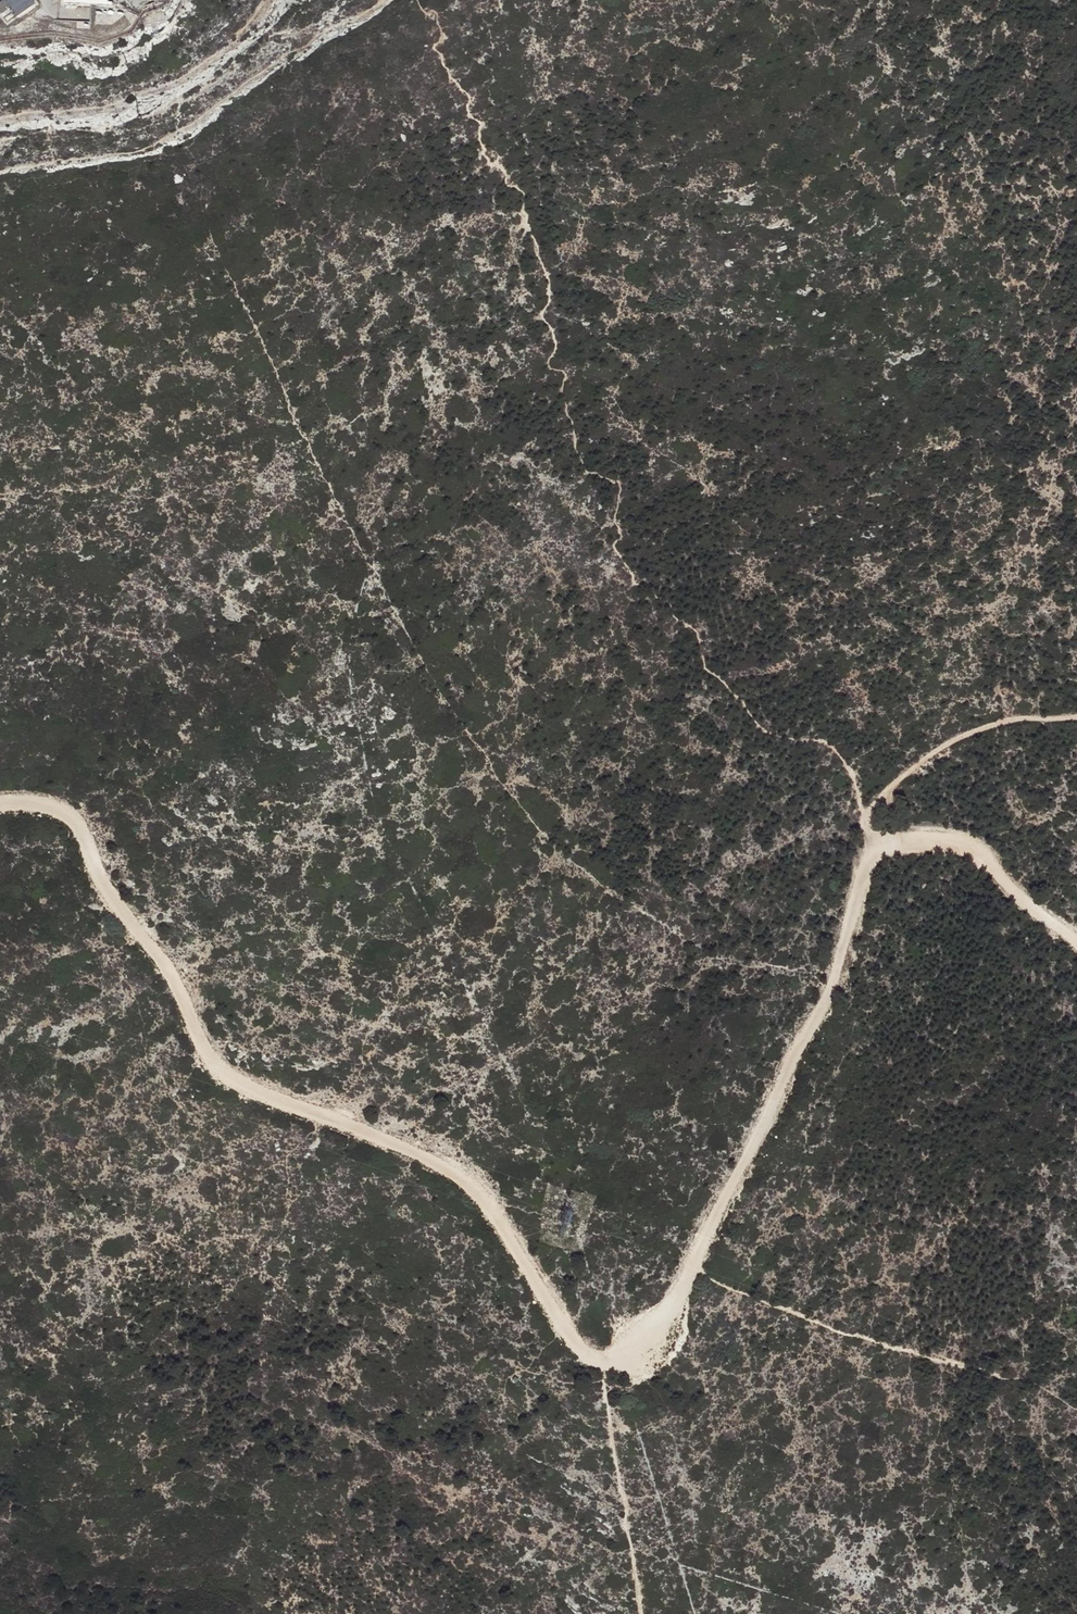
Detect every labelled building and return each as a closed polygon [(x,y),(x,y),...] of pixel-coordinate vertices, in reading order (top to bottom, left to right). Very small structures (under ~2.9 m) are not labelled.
[(43,0),(9,0),(4,4),(15,21),(44,2),(43,0)]
